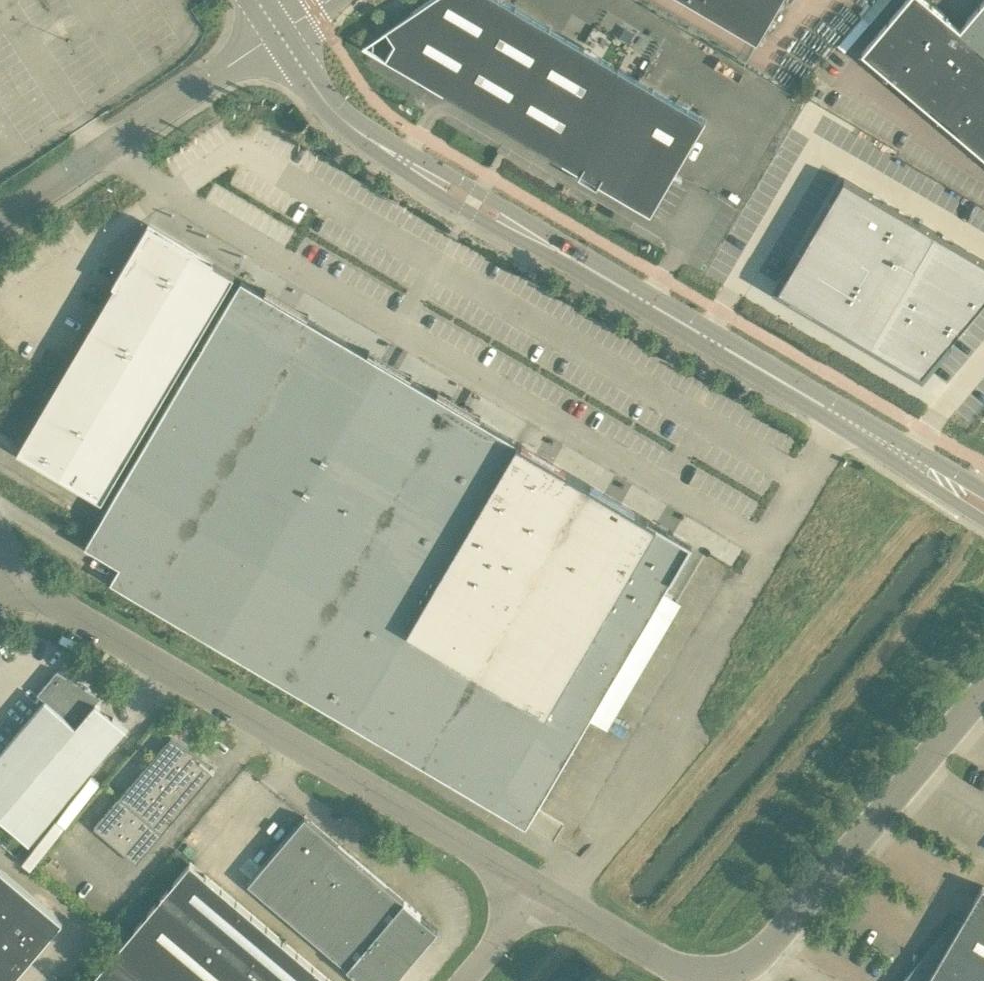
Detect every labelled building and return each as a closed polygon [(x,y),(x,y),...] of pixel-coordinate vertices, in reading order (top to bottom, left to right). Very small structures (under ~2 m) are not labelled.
[(504,0),(428,0),(388,27),(397,40),(395,42),(386,58),(650,214),(705,120),(619,67),(504,0)] [(757,41),(781,0),(687,0),(757,41)] [(960,27),(927,0),(904,0),(861,52),(983,155),(983,0),(960,27)] [(948,342),(951,339),(950,339),(983,299),(983,260),(844,177),(788,272),(786,275),(778,288),(922,373),(947,342),(948,343),(948,342)] [(60,377),(17,450),(101,500),(234,274),(150,224),(121,273),(60,377)] [(239,280),(177,387),(109,501),(95,525),(84,544),(119,564),(110,580),(348,720),(525,824),(535,806),(589,715),(691,543),(518,441),(240,278),(239,280)] [(125,727),(95,701),(101,695),(57,669),(37,692),(44,698),(0,750),(0,816),(29,840),(125,727)] [(94,826),(136,862),(214,770),(193,752),(195,751),(170,736),(121,794),(94,826)] [(437,927),(304,815),(247,882),(364,980),(392,980),(437,927)] [(87,980),(332,980),(189,860),(87,980)] [(62,920),(0,868),(0,980),(10,980),(62,920)] [(981,884),(960,919),(954,915),(899,980),(983,980),(983,885),(981,884)]
